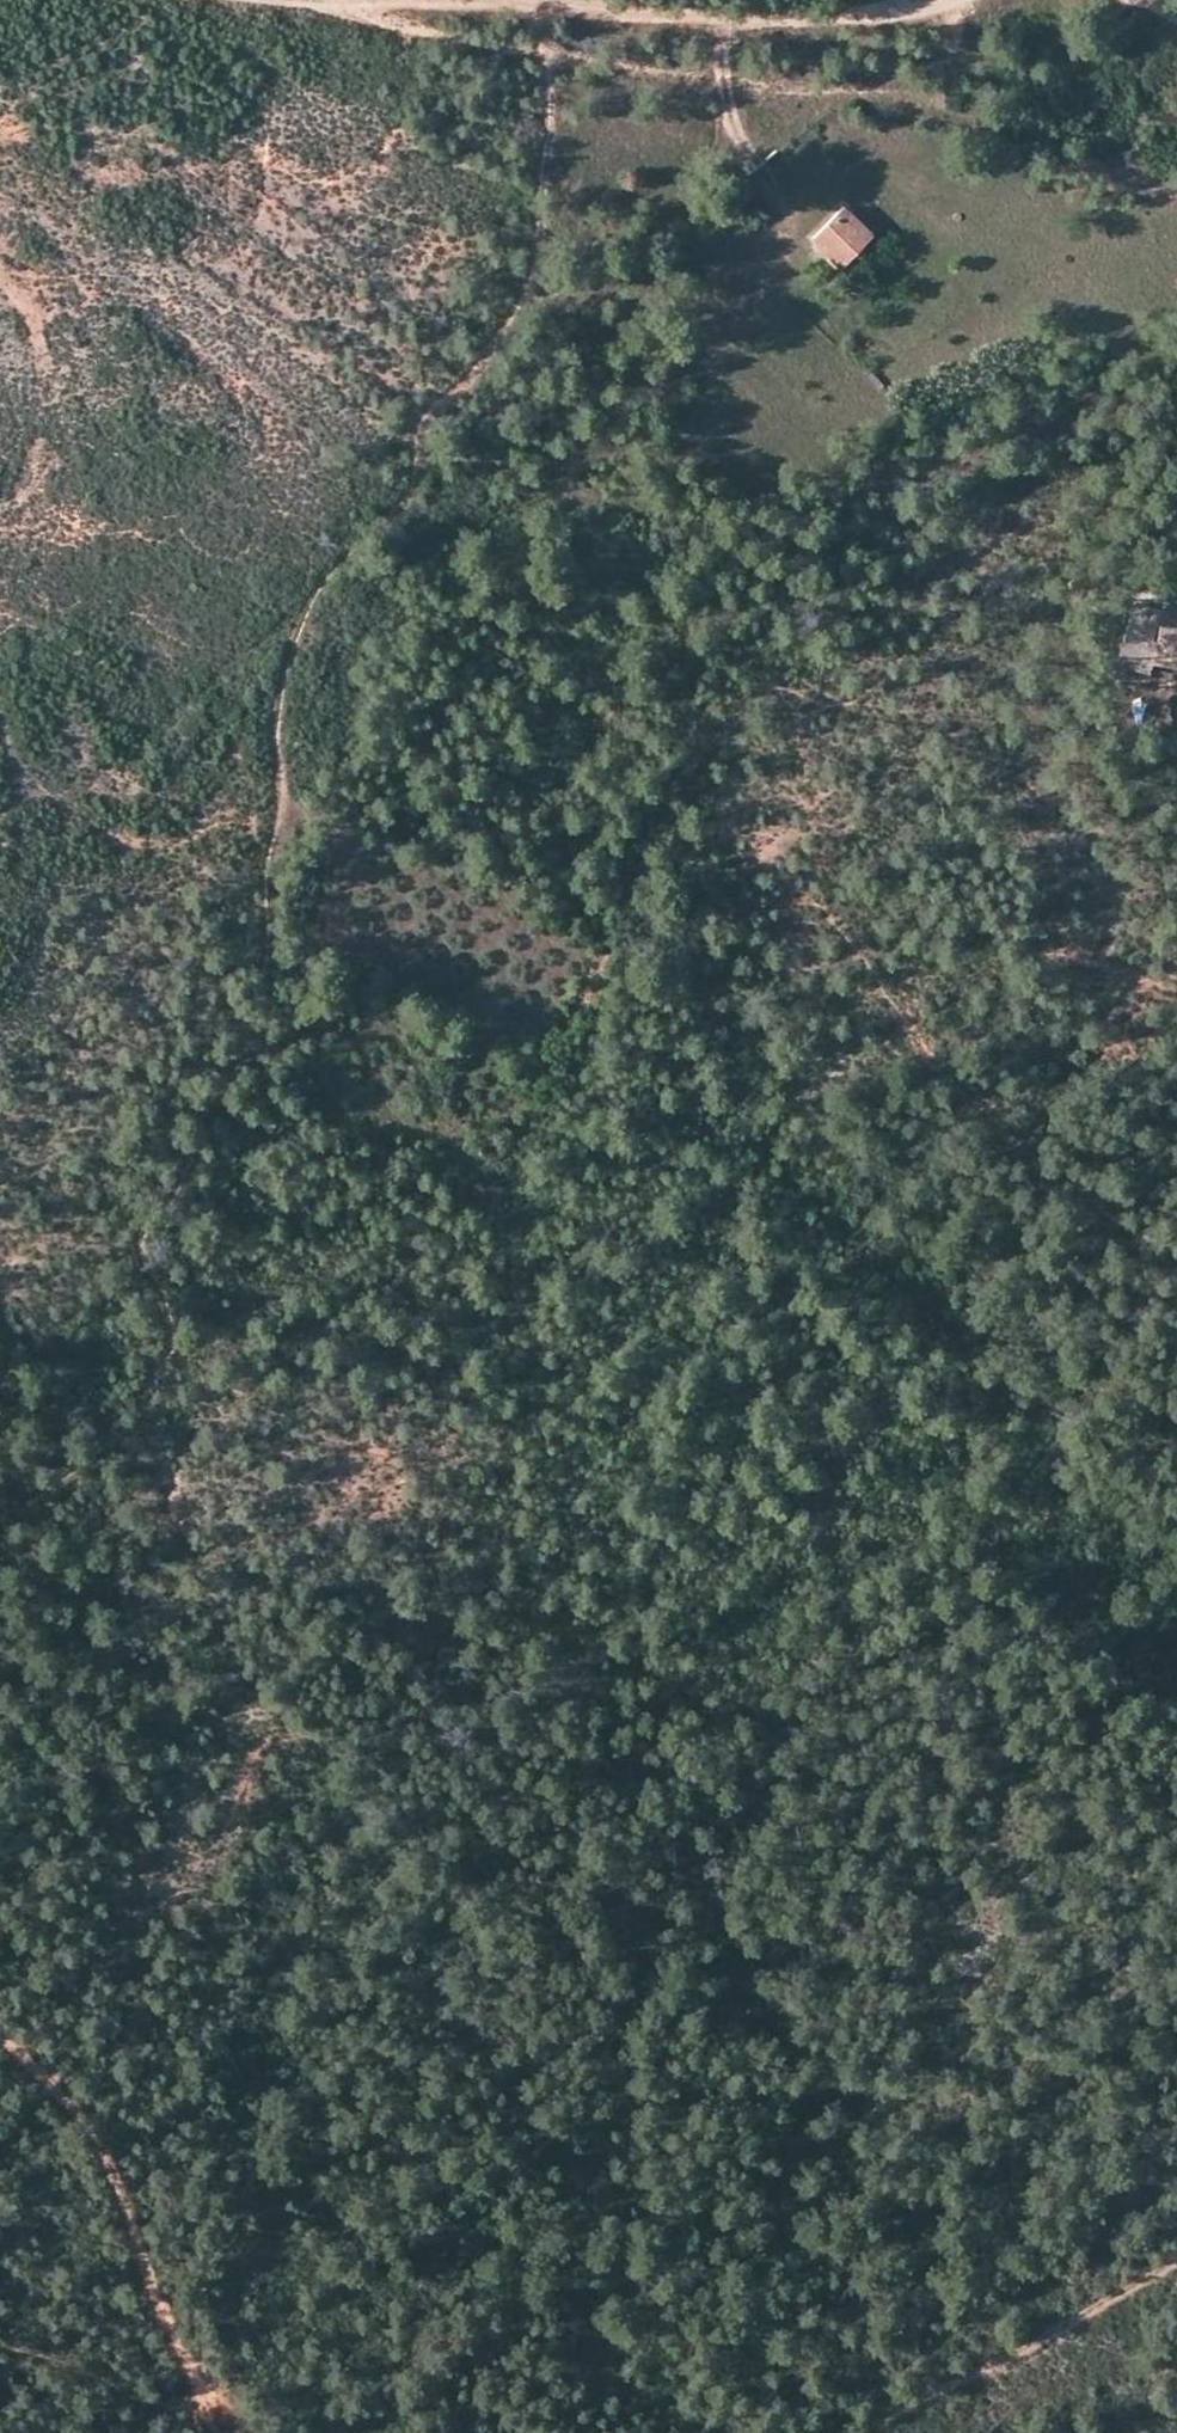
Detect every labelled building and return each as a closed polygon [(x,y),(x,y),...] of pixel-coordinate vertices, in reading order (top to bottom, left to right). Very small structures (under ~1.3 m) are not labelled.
[(874,232),(845,204),(810,238),(839,267),(874,232)] [(1150,667),(1168,609),(1138,599),(1118,657),(1150,667)]
